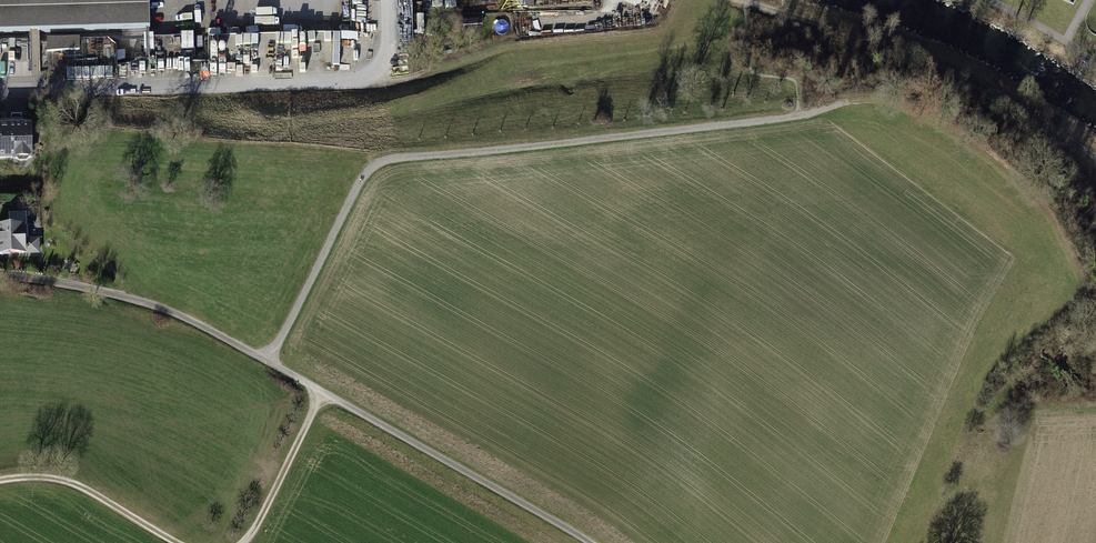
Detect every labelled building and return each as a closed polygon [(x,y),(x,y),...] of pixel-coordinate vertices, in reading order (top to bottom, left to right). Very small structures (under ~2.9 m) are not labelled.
[(148,25),(148,0),(0,0),(0,30),(148,25)] [(185,38),(152,38),(152,48),(185,48),(185,38)] [(114,39),(49,41),(50,69),(114,68),(114,39)] [(0,42),(0,61),(27,61),(27,42),(0,42)] [(30,124),(0,125),(0,155),(31,154),(30,124)] [(0,226),(0,253),(25,253),(24,226),(0,226)] [(29,240),(30,258),(42,257),(41,239),(29,240)]
